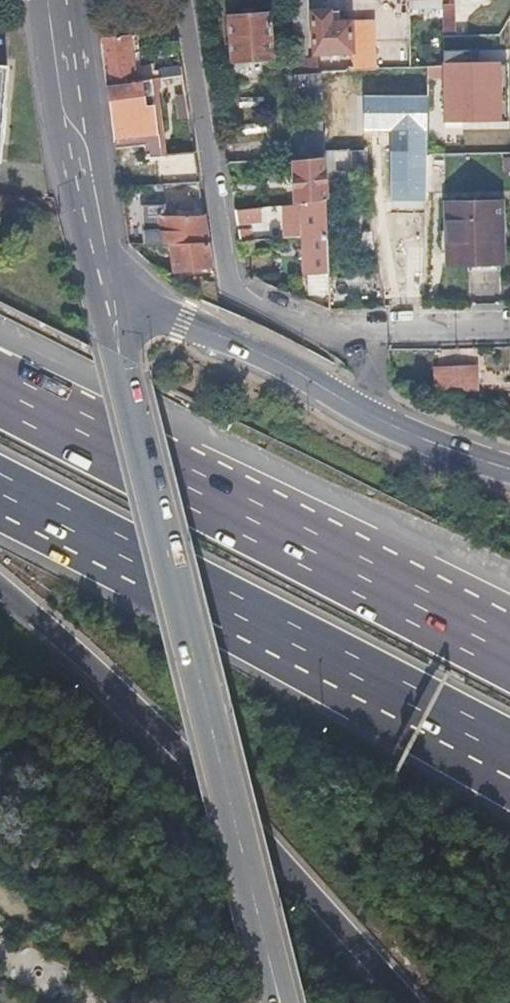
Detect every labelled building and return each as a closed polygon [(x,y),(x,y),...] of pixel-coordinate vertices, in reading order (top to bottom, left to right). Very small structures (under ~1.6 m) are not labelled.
[(288,72),(310,71),(311,58),(302,57),(303,30),(302,30),(302,0),(289,0),(288,72)] [(451,4),(440,4),(440,6),(440,33),(450,33),(451,4)] [(308,8),(310,50),(347,49),(348,69),(373,68),(372,40),(372,25),(336,24),(336,8),(308,8)] [(224,14),(226,56),(267,53),(264,12),(224,14)] [(100,37),(106,83),(134,79),(128,44),(126,33),(100,37)] [(135,42),(128,44),(134,79),(148,77),(158,76),(156,68),(152,69),(150,62),(139,63),(135,42)] [(500,63),(444,64),(445,122),(501,121),(500,63)] [(288,72),(284,72),(286,105),(319,103),(317,71),(310,71),(288,72)] [(148,77),(134,79),(106,83),(115,146),(142,142),(144,155),(151,153),(157,185),(196,181),(191,149),(158,153),(148,77)] [(176,117),(186,115),(182,93),(172,95),(176,117)] [(424,202),(425,95),(362,94),(362,131),(390,132),(389,201),(424,202)] [(292,153),(321,151),(319,121),(288,122),(290,153),(292,153)] [(323,197),(321,157),(292,159),(295,200),(323,197)] [(300,232),(326,230),(323,197),(295,200),(280,202),(283,234),(300,232)] [(444,201),(446,263),(501,262),(498,199),(444,201)] [(167,241),(206,240),(202,213),(159,213),(158,201),(143,201),(143,241),(167,241)] [(268,203),(233,207),(235,219),(269,215),(268,203)] [(327,267),(326,230),(300,232),(303,269),(308,269),(327,267)] [(210,263),(206,240),(167,241),(172,263),(210,263)] [(327,274),(327,267),(308,269),(310,290),(328,288),(327,274)] [(344,274),(327,274),(328,288),(329,306),(346,306),(344,274)] [(455,365),(455,388),(474,388),(473,362),(455,362),(455,365)]
